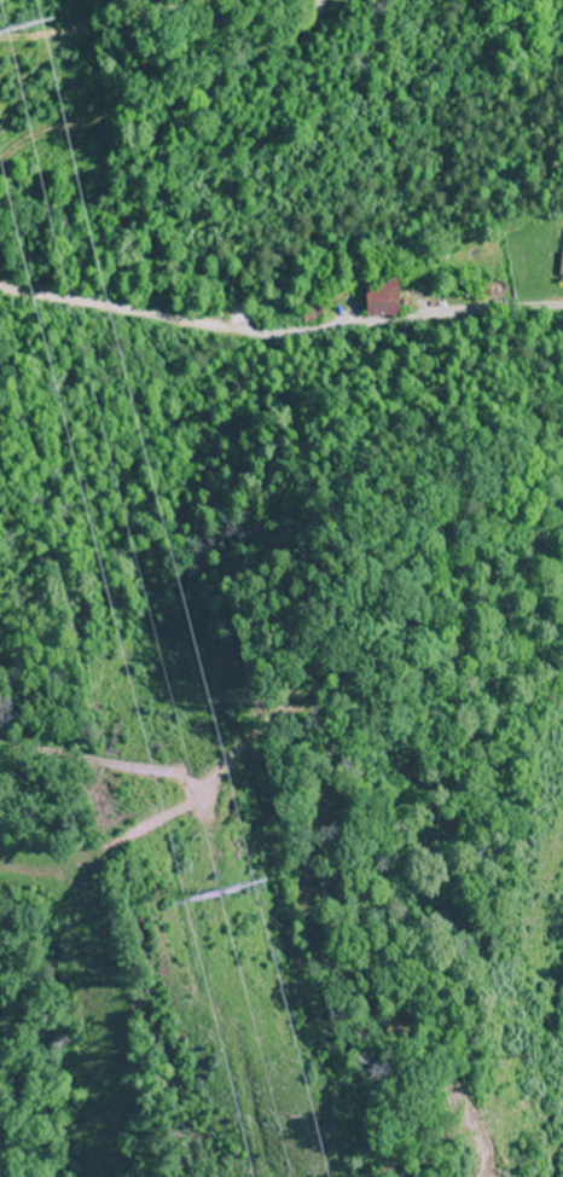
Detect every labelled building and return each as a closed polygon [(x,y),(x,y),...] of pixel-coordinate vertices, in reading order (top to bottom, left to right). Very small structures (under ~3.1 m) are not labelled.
[(362,317),(396,317),(396,280),(362,280),(362,317)]
